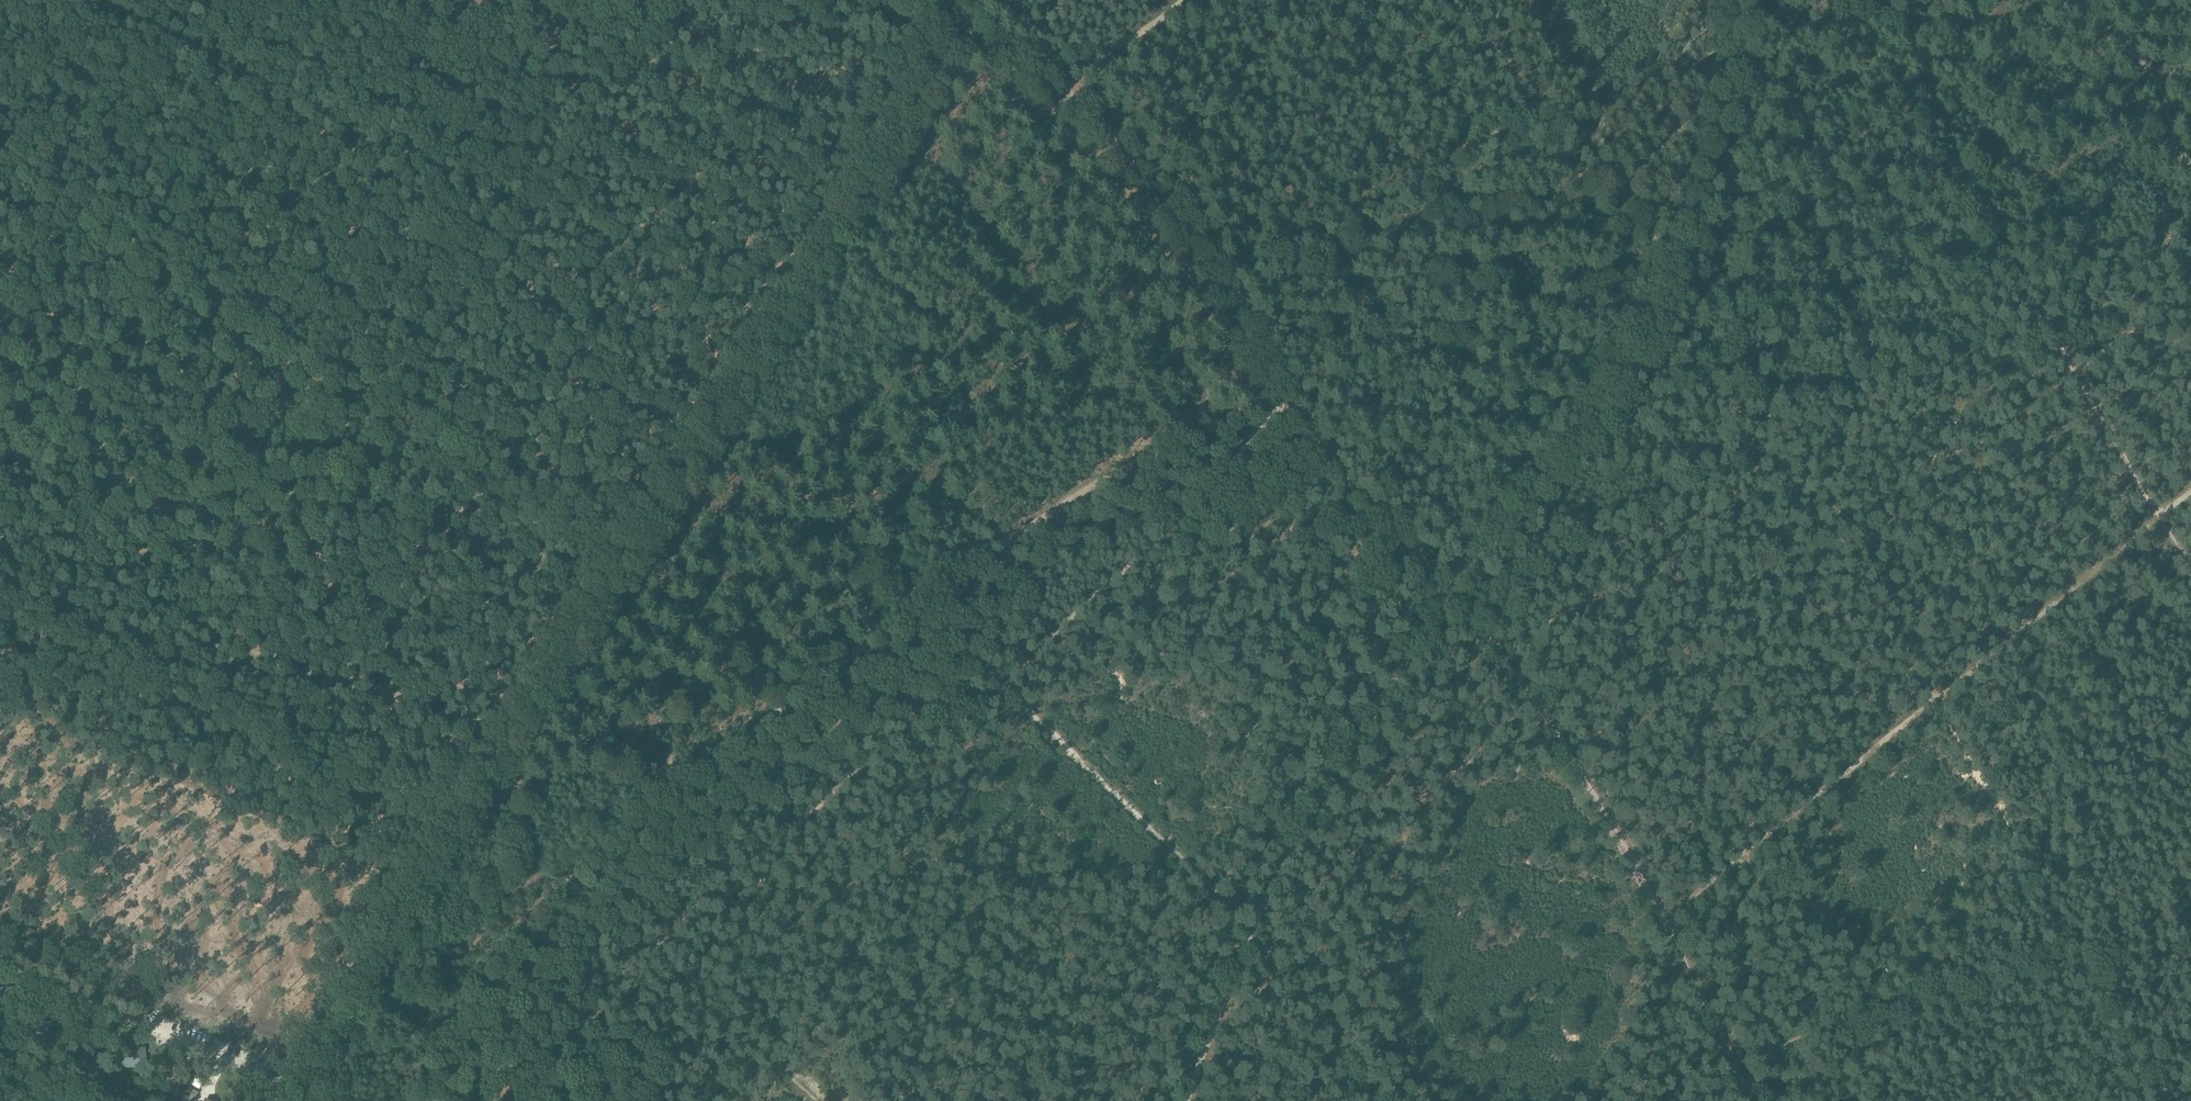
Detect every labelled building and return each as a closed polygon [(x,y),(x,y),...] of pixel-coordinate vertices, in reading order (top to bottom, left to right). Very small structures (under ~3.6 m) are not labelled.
[(0,988),(0,1007),(13,1007),(13,988),(0,988)] [(144,1047),(115,1050),(117,1069),(146,1066),(144,1047)] [(198,1094),(187,1087),(178,1100),(194,1100),(198,1094)]
